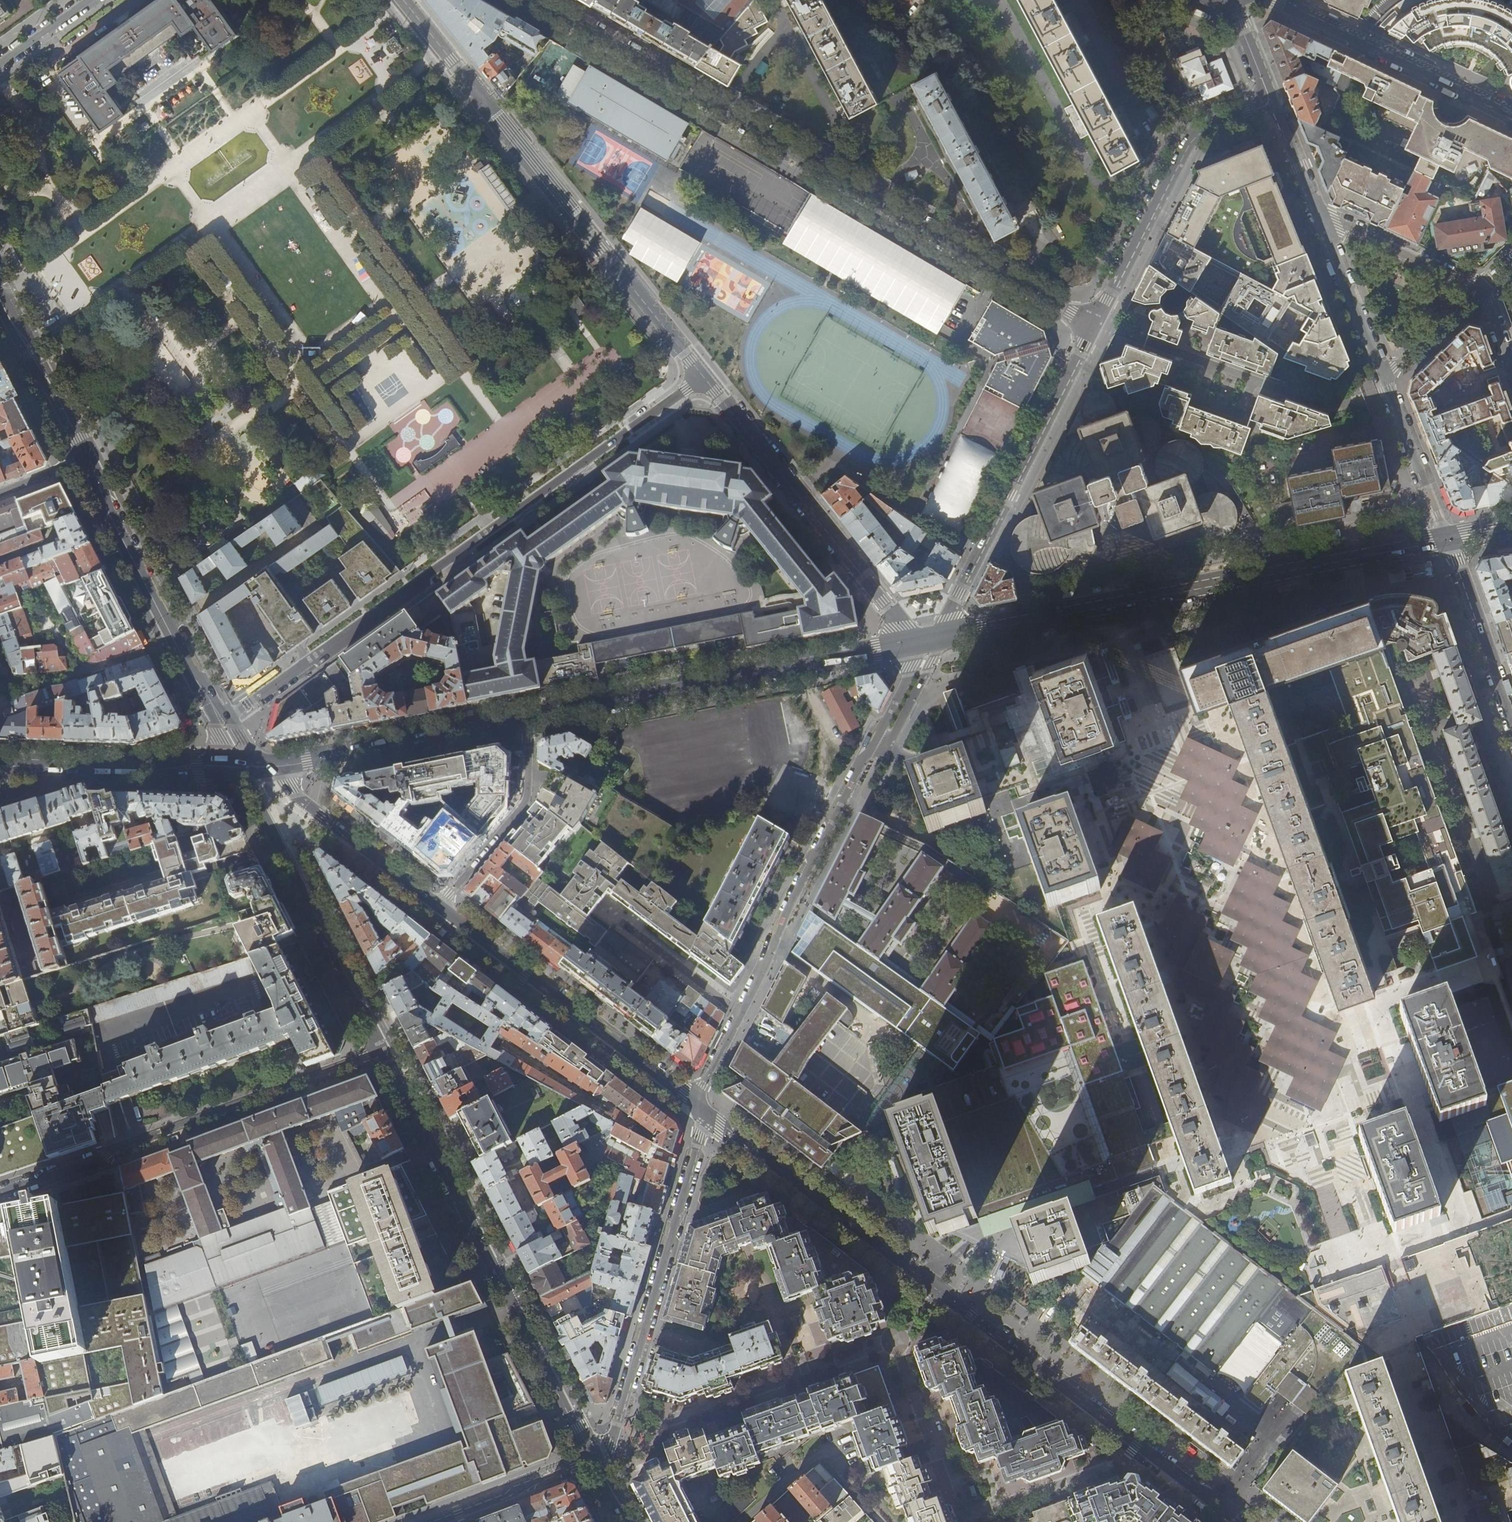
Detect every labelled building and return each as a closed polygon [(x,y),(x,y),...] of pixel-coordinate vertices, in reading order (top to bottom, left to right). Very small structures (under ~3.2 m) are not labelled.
[(2,21),(12,13),(11,13),(16,10),(9,0),(8,0),(4,3),(2,0),(0,0),(0,22),(2,21)] [(59,73),(60,75),(59,76),(100,132),(106,128),(118,120),(118,119),(123,115),(105,90),(117,81),(114,76),(119,72),(119,73),(172,34),(172,33),(177,29),(181,34),(192,26),(211,51),(216,47),(217,48),(228,40),(228,39),(234,35),(209,0),(158,0),(135,17),(130,20),(92,48),(62,70),(59,73)] [(495,56),(493,54),(490,57),(484,50),(495,41),(511,16),(484,0),(426,0),(430,5),(462,45),(481,68),(495,56)] [(592,6),(613,18),(636,32),(655,43),(681,58),(696,67),(754,0),(645,0),(679,20),(679,19),(683,21),(685,21),(689,20),(694,12),(701,16),(691,31),(677,23),(676,25),(667,20),(665,23),(647,12),(648,9),(640,4),(641,2),(639,0),(598,0),(592,6)] [(757,0),(754,0),(696,67),(709,75),(729,87),(742,65),(731,58),(736,51),(749,44),(746,40),(759,33),(756,28),(768,22),(757,0)] [(851,118),(879,104),(834,19),(844,14),(837,0),(788,0),(851,118)] [(1112,175),(1139,159),(1131,143),(1055,0),(1019,0),(1074,103),(1065,108),(1081,139),(1090,134),(1112,175)] [(1325,0),(1336,5),(1352,13),(1360,16),(1367,0),(1325,0)] [(1453,41),(1454,49),(1459,49),(1463,49),(1472,50),(1477,52),(1482,55),(1489,60),(1495,54),(1503,63),(1506,68),(1509,74),(1511,73),(1511,4),(1506,0),(1410,0),(1420,23),(1427,19),(1428,21),(1419,26),(1411,32),(1408,35),(1416,43),(1424,36),(1427,39),(1424,41),(1431,50),(1432,50),(1437,46),(1442,44),(1445,43),(1453,41)] [(511,16),(499,34),(536,56),(550,39),(527,25),(511,16)] [(1298,58),(1304,56),(1311,39),(1293,30),(1272,21),(1271,20),(1262,29),(1268,44),(1274,58),(1278,68),(1284,82),(1305,74),(1310,72),(1309,68),(1303,70),(1298,58)] [(394,53),(396,55),(401,52),(403,50),(394,38),(392,39),(387,43),(389,46),(387,47),(386,50),(389,54),(392,55),(394,53)] [(1311,39),(1304,56),(1312,59),(1314,60),(1316,55),(1328,61),(1334,50),(1321,44),(1311,39)] [(1183,54),(1174,57),(1187,90),(1198,86),(1213,79),(1206,63),(1201,49),(1199,50),(1198,48),(1188,52),(1189,54),(1187,55),(1184,56),(1183,54)] [(1334,50),(1328,61),(1327,63),(1326,66),(1341,73),(1357,80),(1362,92),(1361,95),(1375,102),(1381,117),(1412,132),(1405,149),(1398,146),(1394,147),(1395,151),(1402,154),(1403,151),(1407,153),(1408,152),(1421,157),(1415,171),(1433,180),(1440,166),(1453,173),(1464,150),(1487,161),(1488,164),(1485,165),(1484,167),(1485,170),(1490,169),(1511,179),(1511,139),(1487,127),(1471,119),(1465,124),(1462,126),(1458,127),(1455,128),(1450,127),(1446,126),(1443,125),(1438,121),(1435,117),(1434,115),(1432,111),(1432,109),(1432,101),(1419,94),(1421,91),(1410,86),(1380,72),(1357,61),(1352,59),(1334,50)] [(496,56),(495,56),(481,68),(487,76),(491,81),(507,69),(496,56)] [(1314,60),(1312,59),(1310,63),(1314,71),(1337,81),(1341,73),(1326,66),(1323,65),(1314,60)] [(763,76),(769,64),(761,60),(755,72),(763,76)] [(1213,60),(1206,63),(1213,79),(1198,86),(1201,92),(1212,98),(1226,92),(1230,80),(1225,66),(1221,64),(1213,60)] [(582,110),(569,102),(586,73),(573,65),(553,98),(580,114),(582,110)] [(625,86),(590,66),(586,73),(569,102),(582,110),(666,160),(688,123),(669,112),(625,86)] [(516,81),(507,69),(491,81),(497,89),(503,96),(516,81)] [(914,85),(996,239),(1018,227),(936,73),(914,85)] [(1319,80),(1305,74),(1284,82),(1287,90),(1295,111),(1298,118),(1316,126),(1321,113),(1318,104),(1319,103),(1315,91),(1319,80)] [(1316,126),(1298,118),(1305,135),(1307,142),(1317,146),(1323,161),(1319,170),(1323,181),(1327,192),(1347,152),(1341,150),(1342,148),(1340,143),(1338,142),(1340,137),(1316,126)] [(1167,231),(1165,234),(1248,278),(1307,254),(1304,247),(1303,248),(1297,235),(1287,209),(1277,184),(1275,185),(1272,178),(1275,177),(1266,154),(1263,147),(1246,153),(1210,166),(1199,170),(1197,171),(1198,176),(1193,186),(1191,184),(1189,189),(1178,210),(1171,223),(1167,231)] [(1348,160),(1344,158),(1327,192),(1330,198),(1332,204),(1339,207),(1344,206),(1346,205),(1366,215),(1368,216),(1370,221),(1384,228),(1406,187),(1403,185),(1404,183),(1395,178),(1394,181),(1390,179),(1389,175),(1382,172),(1378,174),(1378,175),(1371,172),(1371,170),(1370,166),(1363,163),(1359,165),(1356,163),(1357,161),(1349,157),(1348,160)] [(1412,241),(1418,244),(1440,199),(1427,192),(1433,180),(1415,171),(1406,187),(1384,228),(1385,228),(1403,237),(1412,241)] [(1015,205),(1021,217),(1035,209),(1030,198),(1015,205)] [(1439,248),(1448,247),(1449,253),(1483,247),(1482,241),(1488,240),(1488,242),(1506,239),(1499,199),(1470,205),(1473,220),(1436,226),(1439,248)] [(692,238),(655,216),(648,228),(634,251),(671,273),(692,238)] [(1157,250),(1149,265),(1177,284),(1192,294),(1219,313),(1254,337),(1278,354),(1280,355),(1280,356),(1283,358),(1292,342),(1294,340),(1312,312),(1248,278),(1165,234),(1164,234),(1157,250)] [(1307,254),(1248,278),(1312,312),(1331,322),(1329,317),(1315,281),(1317,280),(1309,261),(1307,254)] [(1132,298),(1146,303),(1161,302),(1161,295),(1168,288),(1174,287),(1177,284),(1149,265),(1141,281),(1132,298)] [(516,308),(520,309),(523,308),(526,307),(529,305),(530,302),(531,298),(530,295),(528,292),(526,290),(523,289),(520,289),(517,290),(514,291),(512,294),(511,296),(511,300),(512,303),(514,306),(516,308)] [(1219,313),(1192,294),(1188,300),(1188,305),(1183,310),(1187,317),(1194,320),(1192,326),(1207,332),(1209,325),(1213,327),(1215,321),(1216,321),(1219,313)] [(569,304),(579,319),(589,312),(578,297),(569,304)] [(1006,308),(993,301),(969,341),(996,356),(999,355),(1000,359),(1001,363),(998,364),(984,390),(1025,412),(1040,383),(1049,364),(1053,358),(1046,332),(1023,319),(1006,308)] [(1162,307),(1157,309),(1156,309),(1154,309),(1152,309),(1151,310),(1150,312),(1149,314),(1150,316),(1150,317),(1152,319),(1153,319),(1148,332),(1151,333),(1178,343),(1183,330),(1177,328),(1180,322),(1178,314),(1170,315),(1166,313),(1162,307)] [(1331,322),(1312,312),(1294,340),(1296,341),(1302,331),(1307,333),(1299,345),(1292,342),(1283,358),(1305,366),(1304,370),(1330,379),(1331,377),(1336,379),(1349,367),(1347,363),(1350,362),(1339,336),(1337,337),(1331,322)] [(1506,464),(1511,462),(1511,414),(1506,398),(1498,375),(1497,376),(1486,380),(1491,394),(1431,415),(1429,411),(1434,408),(1435,407),(1435,406),(1431,396),(1430,395),(1428,396),(1427,393),(1470,352),(1475,350),(1483,372),(1494,368),(1495,368),(1493,363),(1485,338),(1484,335),(1480,327),(1468,324),(1460,332),(1457,335),(1439,352),(1413,377),(1410,380),(1408,392),(1413,406),(1416,414),(1425,436),(1432,453),(1436,464),(1453,445),(1450,438),(1449,438),(1448,438),(1440,441),(1438,436),(1446,433),(1451,432),(1456,430),(1499,414),(1502,422),(1500,423),(1500,425),(1505,440),(1506,441),(1508,442),(1511,450),(1488,458),(1482,466),(1489,470),(1506,464)] [(1206,354),(1269,377),(1278,354),(1254,337),(1253,341),(1216,327),(1206,354)] [(1125,382),(1129,393),(1153,385),(1155,381),(1157,382),(1162,370),(1167,372),(1172,360),(1144,350),(1126,344),(1122,356),(1100,363),(1108,387),(1125,382)] [(0,364),(0,403),(16,396),(14,392),(5,373),(0,364)] [(1222,447),(1241,454),(1251,428),(1187,405),(1191,394),(1165,385),(1159,402),(1163,416),(1173,419),(1172,422),(1180,425),(1179,429),(1191,433),(1190,436),(1195,438),(1201,443),(1211,444),(1213,447),(1222,447)] [(1132,418),(1126,404),(1117,407),(1115,401),(1111,395),(1105,392),(1099,390),(1092,391),(1087,394),(1084,398),(1081,404),(1080,410),(1082,416),(1083,419),(1074,422),(1078,432),(1074,432),(1068,434),(1062,441),(1059,447),(1059,453),(1061,460),(1065,465),(1071,468),(1068,473),(1062,475),(1061,475),(1053,475),(1046,478),(1041,483),(1040,483),(1037,485),(1030,487),(1032,494),(1039,511),(1038,512),(1030,515),(1024,518),(1020,521),(1016,527),(1013,532),(1012,538),(1011,544),(1012,551),(1016,560),(1022,566),(1027,570),(1033,572),(1045,574),(1049,573),(1058,569),(1066,563),(1098,556),(1091,524),(1101,521),(1093,498),(1095,497),(1096,500),(1097,503),(1115,496),(1118,504),(1115,505),(1124,528),(1145,519),(1144,517),(1147,516),(1155,541),(1176,534),(1179,540),(1199,536),(1209,540),(1216,541),(1220,540),(1227,537),(1235,528),(1237,521),(1237,511),(1237,510),(1232,500),(1228,497),(1220,493),(1215,492),(1207,493),(1198,497),(1193,483),(1200,476),(1202,471),(1203,462),(1200,452),(1193,444),(1191,442),(1183,440),(1177,439),(1169,441),(1163,446),(1158,442),(1160,439),(1161,430),(1157,422),(1154,419),(1152,417),(1148,415),(1142,414),(1138,415),(1132,418)] [(1273,432),(1288,437),(1331,424),(1328,413),(1285,398),(1284,402),(1258,393),(1249,417),(1261,421),(1259,427),(1273,432)] [(16,396),(0,403),(0,406),(3,415),(2,414),(0,415),(0,432),(9,428),(12,437),(33,429),(25,413),(16,396)] [(2,440),(0,441),(0,450),(16,444),(22,456),(18,458),(16,452),(13,453),(15,459),(12,462),(13,465),(1,469),(0,466),(0,483),(6,480),(21,475),(45,466),(48,458),(45,453),(37,436),(33,429),(12,437),(2,440)] [(429,458),(424,461),(422,459),(420,461),(418,459),(413,463),(421,474),(461,444),(454,434),(448,438),(449,439),(446,441),(448,443),(443,448),(437,452),(434,455),(429,458)] [(999,454),(963,436),(926,511),(962,530),(999,454)] [(1300,523),(1300,525),(1308,523),(1308,522),(1313,521),(1313,522),(1319,521),(1319,519),(1325,518),(1325,520),(1331,519),(1331,517),(1336,516),(1336,518),(1343,516),(1343,515),(1345,514),(1342,495),(1345,495),(1345,496),(1348,495),(1351,495),(1351,493),(1356,492),(1357,493),(1363,492),(1363,491),(1369,490),(1369,491),(1374,490),(1374,489),(1380,488),(1380,489),(1383,488),(1387,487),(1387,486),(1390,486),(1388,476),(1381,440),(1378,440),(1378,439),(1376,440),(1372,440),(1372,442),(1365,443),(1365,442),(1360,443),(1360,444),(1354,445),(1354,444),(1347,445),(1348,446),(1342,447),(1342,446),(1336,447),(1336,448),(1333,449),(1336,468),(1333,468),(1333,467),(1327,468),(1327,470),(1322,471),(1322,469),(1316,470),(1316,472),(1310,473),(1310,472),(1304,473),(1304,474),(1298,475),(1298,474),(1292,475),(1292,477),(1288,477),(1297,524),(1300,523)] [(1466,454),(1453,445),(1436,464),(1444,483),(1445,486),(1452,505),(1463,510),(1475,508),(1476,508),(1471,484),(1481,465),(1471,458),(1469,462),(1476,467),(1467,477),(1464,470),(1466,469),(1464,463),(1462,464),(1461,462),(1466,454)] [(547,530),(529,543),(522,534),(498,551),(495,553),(496,555),(461,580),(438,596),(450,615),(455,641),(468,704),(504,698),(527,693),(537,691),(542,690),(541,689),(573,683),(599,678),(596,665),(617,661),(662,652),(705,644),(744,637),(747,649),(760,646),(804,638),(817,636),(824,635),(845,631),(845,630),(858,628),(856,608),(854,599),(851,599),(851,595),(844,586),(836,577),(828,584),(817,570),(790,537),(765,507),(774,500),(770,495),(753,474),(743,472),(743,469),(739,468),(736,467),(687,460),(673,458),(652,455),(649,455),(648,456),(642,454),(641,458),(630,457),(621,464),(603,476),(609,485),(594,496),(547,530)] [(1489,470),(1482,466),(1481,465),(1471,484),(1476,508),(1496,504),(1511,501),(1511,487),(1489,470)] [(840,518),(864,499),(855,488),(859,485),(846,476),(821,495),(832,508),(840,518)] [(38,495),(18,502),(29,534),(39,530),(56,524),(58,523),(78,516),(70,501),(62,486),(55,488),(38,495)] [(1475,511),(1475,508),(1463,510),(1452,505),(1445,486),(1442,487),(1450,507),(1464,513),(1475,511)] [(871,494),(864,499),(840,518),(851,531),(859,542),(881,524),(865,504),(869,500),(887,517),(893,509),(871,494)] [(29,534),(18,502),(16,498),(0,504),(0,545),(29,534)] [(285,504),(180,578),(183,582),(192,600),(193,603),(207,594),(197,573),(202,570),(204,575),(219,564),(229,579),(247,566),(234,546),(239,543),(241,546),(243,546),(263,532),(263,531),(267,529),(278,544),(302,527),(286,504),(285,504)] [(327,517),(331,524),(340,535),(351,550),(341,557),(348,567),(341,572),(358,597),(359,596),(362,599),(368,595),(387,581),(398,572),(373,541),(344,505),(327,517)] [(915,524),(893,509),(887,517),(904,534),(898,545),(881,524),(859,542),(868,553),(877,565),(901,547),(915,524)] [(58,523),(56,524),(63,544),(57,546),(56,545),(5,564),(6,565),(0,567),(0,579),(48,561),(49,561),(50,561),(75,551),(74,551),(92,544),(81,522),(78,516),(58,523)] [(268,567),(274,576),(281,571),(286,573),(340,535),(331,524),(271,565),(268,567)] [(927,533),(915,524),(901,547),(918,559),(922,561),(924,563),(926,564),(948,579),(952,569),(959,556),(953,551),(939,541),(931,552),(919,544),(927,533)] [(39,530),(29,534),(0,545),(0,551),(2,556),(43,540),(39,530)] [(1341,530),(1334,531),(1335,538),(1342,537),(1341,530)] [(97,555),(92,544),(74,551),(75,551),(50,561),(63,586),(77,581),(83,579),(86,578),(105,571),(97,555)] [(915,561),(918,559),(901,547),(877,565),(885,574),(893,584),(911,570),(906,564),(906,562),(911,558),(915,561)] [(1490,556),(1482,557),(1476,568),(1479,577),(1484,592),(1494,621),(1500,620),(1511,616),(1511,612),(1510,607),(1511,606),(1511,593),(1510,594),(1505,579),(1510,577),(1511,579),(1511,551),(1490,556)] [(50,561),(49,561),(48,561),(0,579),(0,635),(13,675),(21,676),(67,670),(65,654),(60,648),(58,648),(55,645),(35,648),(18,594),(46,583),(83,657),(87,658),(89,664),(95,663),(96,664),(128,651),(129,653),(132,652),(133,653),(138,650),(145,649),(136,632),(128,635),(128,636),(96,653),(90,641),(78,618),(63,586),(50,561)] [(1018,597),(1014,580),(1013,573),(997,564),(990,561),(973,595),(981,605),(982,604),(1003,600),(1007,599),(1018,597)] [(912,572),(911,570),(893,584),(898,591),(919,586),(947,581),(948,579),(926,564),(921,569),(919,568),(918,569),(912,572)] [(268,567),(245,583),(252,593),(252,592),(274,576),(268,567)] [(86,578),(83,579),(100,612),(102,615),(108,627),(110,630),(90,641),(96,653),(128,636),(128,635),(136,632),(123,607),(105,571),(86,578)] [(315,632),(274,576),(252,592),(256,597),(254,598),(257,602),(258,601),(287,641),(283,644),(289,652),(309,637),(315,632)] [(340,615),(351,606),(349,603),(350,603),(333,578),(304,599),(322,623),(323,622),(325,625),(340,615)] [(77,581),(63,586),(78,618),(86,614),(88,618),(100,612),(83,579),(77,581)] [(245,583),(199,614),(201,618),(211,638),(219,655),(229,674),(232,680),(233,679),(245,678),(249,675),(252,678),(256,675),(275,662),(261,642),(246,650),(232,623),(233,622),(231,619),(230,620),(225,611),(252,593),(245,583)] [(439,617),(450,615),(438,596),(436,592),(424,601),(390,625),(354,651),(314,679),(297,692),(306,713),(316,706),(327,697),(362,672),(417,632),(439,617)] [(1380,595),(1375,596),(1369,599),(1385,644),(1393,665),(1432,652),(1455,644),(1449,629),(1443,612),(1442,613),(1441,612),(1438,613),(1437,611),(1437,609),(1438,607),(1437,603),(1436,601),(1434,599),(1433,598),(1429,597),(1419,595),(1409,593),(1402,593),(1396,593),(1386,594),(1380,595)] [(1223,650),(1180,666),(1182,672),(1195,711),(1229,699),(1266,686),(1382,645),(1385,644),(1369,599),(1307,620),(1296,625),(1277,631),(1255,639),(1248,642),(1223,650)] [(1500,620),(1505,634),(1511,650),(1511,616),(1500,620)] [(433,639),(429,635),(424,638),(420,637),(417,632),(362,672),(372,723),(401,718),(452,708),(468,704),(455,641),(450,642),(447,641),(447,642),(438,640),(433,639)] [(1502,893),(1511,890),(1511,851),(1506,834),(1489,787),(1476,749),(1477,749),(1475,743),(1474,743),(1473,741),(1469,731),(1472,730),(1469,723),(1481,718),(1474,698),(1462,663),(1455,644),(1432,652),(1458,724),(1443,729),(1455,764),(1452,765),(1457,778),(1460,777),(1485,846),(1481,847),(1487,862),(1490,861),(1502,893)] [(1057,738),(1063,755),(1116,737),(1103,702),(1087,653),(1034,671),(1039,685),(1048,713),(1050,717),(1057,738)] [(13,740),(30,741),(30,712),(35,710),(40,709),(46,707),(54,705),(56,704),(68,700),(81,696),(91,693),(119,684),(157,672),(149,656),(105,670),(106,672),(75,681),(66,683),(11,701),(7,691),(0,694),(0,740),(13,740)] [(154,738),(155,741),(165,738),(179,734),(178,730),(180,730),(183,723),(170,697),(157,672),(119,684),(123,698),(124,702),(128,713),(130,720),(137,743),(154,738)] [(362,672),(327,697),(334,731),(356,726),(372,723),(362,672)] [(890,692),(889,690),(892,687),(880,672),(863,675),(863,679),(857,680),(860,703),(873,709),(880,713),(885,703),(890,692)] [(123,698),(119,684),(91,693),(95,718),(100,743),(117,744),(131,744),(137,743),(130,720),(121,719),(121,717),(112,717),(112,719),(107,718),(105,707),(102,706),(102,702),(106,700),(107,703),(123,698)] [(822,694),(844,734),(858,727),(849,709),(853,707),(851,702),(847,704),(842,694),(846,692),(842,685),(838,687),(837,686),(835,688),(822,694)] [(1327,975),(1338,1006),(1375,993),(1286,742),(1266,686),(1229,699),(1246,747),(1255,773),(1327,975)] [(306,713),(297,692),(280,704),(272,737),(305,713),(306,713)] [(80,743),(84,743),(84,747),(99,747),(99,743),(100,743),(95,718),(91,693),(81,696),(81,706),(86,705),(88,717),(86,717),(86,714),(83,714),(83,710),(79,709),(79,717),(76,717),(76,714),(77,713),(77,703),(68,703),(66,742),(80,743)] [(327,697),(316,706),(318,709),(324,705),(325,712),(321,713),(321,715),(307,718),(305,713),(272,737),(268,740),(273,743),(317,734),(334,731),(327,697)] [(68,700),(56,704),(56,707),(58,707),(58,721),(39,720),(40,709),(35,710),(30,712),(30,741),(48,742),(53,742),(66,742),(68,703),(68,700)] [(1381,724),(1324,742),(1335,772),(1362,763),(1376,799),(1342,812),(1384,931),(1397,926),(1418,919),(1436,970),(1478,956),(1463,916),(1463,915),(1450,919),(1446,908),(1459,904),(1444,862),(1392,881),(1380,845),(1419,831),(1414,818),(1427,813),(1417,785),(1404,789),(1396,766),(1408,761),(1398,733),(1385,738),(1381,724)] [(539,762),(556,772),(573,782),(576,776),(566,770),(565,766),(559,763),(560,758),(564,757),(565,759),(566,760),(574,758),(575,757),(575,755),(580,754),(587,758),(592,749),(570,736),(560,737),(544,740),(540,746),(539,753),(539,762)] [(1213,830),(1204,847),(1230,860),(1248,823),(1251,817),(1233,808),(1238,797),(1241,790),(1224,781),(1229,770),(1232,765),(1190,744),(1177,769),(1195,778),(1187,796),(1204,804),(1196,821),(1213,830)] [(481,753),(481,756),(466,759),(466,756),(442,761),(396,769),(403,800),(407,799),(408,805),(414,806),(433,802),(434,811),(450,815),(443,822),(416,856),(432,868),(441,875),(453,874),(458,868),(478,845),(502,816),(507,809),(509,770),(509,757),(500,749),(496,750),(481,753)] [(922,772),(909,777),(913,790),(920,809),(929,834),(944,828),(944,829),(972,819),(972,818),(986,813),(976,785),(967,756),(951,761),(923,770),(924,771),(922,772)] [(382,772),(365,776),(369,795),(403,803),(403,800),(396,769),(382,772)] [(573,782),(556,772),(555,772),(550,780),(549,784),(537,803),(569,827),(577,832),(582,825),(604,843),(629,863),(653,883),(655,884),(685,834),(611,790),(603,786),(601,790),(577,775),(576,776),(573,782)] [(369,795),(365,776),(354,778),(337,781),(335,793),(349,804),(357,810),(369,795)] [(76,788),(62,793),(70,819),(94,811),(90,797),(88,793),(86,785),(76,788)] [(23,805),(2,811),(11,840),(71,821),(70,819),(62,793),(52,796),(24,805),(23,805)] [(100,793),(90,797),(94,811),(99,826),(109,858),(133,851),(115,794),(106,793),(105,794),(104,794),(101,795),(100,793)] [(200,793),(199,797),(205,797),(219,797),(230,804),(232,809),(237,819),(241,817),(233,801),(221,794),(200,793)] [(130,794),(115,794),(133,851),(141,848),(139,839),(145,837),(147,847),(156,844),(151,825),(130,831),(128,826),(130,825),(128,822),(148,815),(142,795),(130,794)] [(181,826),(181,824),(181,821),(182,796),(166,795),(142,795),(148,815),(151,825),(156,844),(184,835),(181,826)] [(382,830),(403,803),(369,795),(357,810),(369,820),(382,830)] [(199,797),(182,796),(181,821),(186,823),(190,824),(194,829),(201,827),(201,824),(203,824),(204,821),(208,823),(209,827),(237,819),(232,809),(230,804),(219,797),(205,797),(199,797)] [(408,805),(403,803),(382,830),(397,842),(416,856),(443,822),(436,817),(422,835),(416,831),(418,829),(415,827),(413,829),(402,820),(411,810),(433,815),(434,811),(414,806),(408,805)] [(505,843),(538,868),(552,851),(551,850),(569,827),(537,803),(534,808),(529,816),(532,817),(527,823),(527,824),(525,826),(523,829),(518,835),(521,838),(516,844),(508,839),(505,843)] [(746,812),(760,821),(765,824),(770,817),(750,805),(746,812)] [(1019,824),(1050,908),(1102,890),(1096,874),(1080,831),(1071,806),(1019,824)] [(11,840),(2,811),(0,812),(0,843),(11,840)] [(948,951),(947,951),(946,952),(947,952),(925,983),(921,981),(927,973),(920,968),(895,950),(899,945),(901,946),(916,925),(908,919),(945,867),(943,867),(923,853),(868,932),(844,915),(842,918),(839,915),(850,894),(855,896),(867,873),(866,873),(865,873),(862,871),(884,826),(870,820),(867,818),(860,815),(851,833),(843,848),(826,881),(818,897),(817,900),(814,906),(863,938),(845,964),(935,1027),(940,1020),(946,1011),(962,1022),(963,1020),(944,1006),(970,968),(971,969),(971,967),(999,929),(975,913),(948,951)] [(59,939),(60,943),(76,938),(78,943),(88,939),(88,938),(97,935),(96,934),(106,931),(107,932),(139,922),(139,923),(193,905),(191,898),(196,897),(193,888),(196,887),(191,872),(206,868),(205,865),(204,863),(217,859),(219,855),(216,845),(223,843),(235,839),(239,837),(241,835),(243,832),(243,830),(237,819),(209,827),(192,833),(184,835),(156,844),(164,870),(167,869),(169,875),(171,882),(166,883),(166,882),(162,883),(129,893),(126,894),(125,893),(92,904),(68,911),(67,908),(51,913),(56,929),(59,939)] [(789,838),(765,824),(760,821),(705,925),(733,947),(750,915),(770,876),(781,854),(784,848),(789,838)] [(1137,857),(1128,875),(1153,887),(1166,861),(1148,853),(1157,835),(1131,824),(1122,844),(1119,849),(1137,857)] [(75,833),(77,841),(85,865),(91,863),(87,851),(88,848),(97,846),(99,848),(103,860),(109,858),(99,826),(75,833)] [(184,826),(181,826),(184,835),(192,833),(191,829),(187,830),(187,827),(185,828),(184,826)] [(34,844),(45,877),(61,872),(52,842),(42,845),(41,842),(34,844)] [(538,868),(505,843),(504,843),(496,853),(480,873),(463,892),(467,895),(471,899),(491,875),(522,898),(529,890),(501,869),(509,859),(537,881),(544,872),(538,868)] [(592,941),(598,946),(609,931),(605,928),(593,919),(589,916),(598,905),(607,893),(610,889),(613,891),(613,892),(617,896),(636,910),(633,913),(637,916),(648,924),(657,931),(666,937),(668,935),(677,943),(675,945),(683,951),(707,970),(726,984),(732,983),(741,965),(729,955),(731,951),(733,947),(705,925),(700,935),(695,931),(692,934),(664,913),(668,908),(670,910),(677,902),(655,884),(653,883),(648,889),(645,887),(642,892),(642,893),(642,894),(623,880),(620,883),(616,880),(621,874),(618,871),(620,868),(624,870),(629,863),(604,843),(596,854),(592,851),(581,866),(581,867),(575,874),(579,877),(572,885),(571,885),(563,896),(545,883),(530,902),(536,906),(539,902),(558,916),(560,914),(563,916),(561,920),(562,920),(562,919),(568,923),(567,924),(568,925),(570,922),(574,924),(572,927),(586,937),(588,935),(594,939),(592,941)] [(327,877),(336,894),(360,879),(351,872),(322,850),(316,855),(327,877)] [(25,884),(16,854),(2,858),(11,888),(20,885),(25,884)] [(251,895),(254,906),(278,899),(274,892),(270,883),(262,867),(230,877),(228,881),(233,895),(237,897),(246,894),(246,890),(249,890),(251,890),(251,895)] [(1264,972),(1253,993),(1267,999),(1258,1016),(1274,1024),(1285,1005),(1297,1011),(1301,1005),(1311,984),(1293,975),(1297,968),(1302,958),(1284,950),(1289,941),(1293,932),(1275,924),(1279,916),(1284,906),(1265,898),(1268,893),(1274,881),(1249,869),(1228,912),(1246,920),(1237,939),(1255,947),(1247,963),(1264,972)] [(516,905),(522,898),(491,875),(471,899),(486,910),(491,914),(502,922),(516,905)] [(366,884),(360,879),(336,894),(338,898),(343,907),(354,900),(351,894),(355,892),(357,893),(359,893),(360,896),(372,889),(366,884)] [(33,881),(25,884),(20,885),(48,972),(59,969),(56,959),(65,956),(60,943),(59,939),(52,941),(49,931),(56,929),(51,913),(43,887),(36,889),(33,881)] [(403,912),(382,896),(372,889),(360,896),(354,900),(343,907),(346,914),(363,947),(368,956),(368,957),(389,937),(409,917),(403,912)] [(3,977),(6,986),(23,981),(27,979),(0,896),(0,978),(3,977)] [(240,927),(253,957),(300,942),(289,921),(278,899),(254,906),(253,907),(257,919),(257,921),(240,927)] [(486,910),(471,899),(469,902),(483,913),(486,910)] [(539,921),(516,905),(502,922),(502,923),(512,930),(519,936),(524,939),(539,921)] [(1135,908),(1097,922),(1195,1195),(1232,1182),(1152,958),(1139,921),(1135,908)] [(1179,948),(1173,961),(1187,967),(1190,969),(1183,986),(1188,989),(1207,999),(1229,956),(1193,939),(1202,922),(1176,909),(1167,929),(1164,935),(1181,943),(1179,948)] [(422,927),(409,917),(389,937),(392,940),(406,932),(412,939),(411,939),(416,943),(405,954),(410,960),(433,936),(428,932),(422,927)] [(544,954),(558,936),(539,921),(524,939),(536,949),(544,954)] [(512,930),(502,923),(500,926),(517,939),(519,936),(512,930)] [(829,924),(826,928),(835,935),(838,931),(829,924)] [(623,936),(612,927),(609,931),(598,946),(588,958),(575,948),(561,968),(569,974),(587,988),(605,1001),(642,1031),(654,1040),(670,1018),(669,1018),(631,989),(636,982),(654,960),(638,947),(623,936)] [(430,929),(428,932),(433,936),(447,946),(452,951),(455,947),(445,940),(444,942),(441,939),(442,938),(430,929)] [(410,960),(405,965),(413,972),(425,982),(426,983),(430,986),(434,990),(441,982),(463,959),(452,951),(447,946),(433,936),(410,960)] [(575,948),(558,936),(544,954),(552,961),(561,968),(575,948)] [(405,954),(392,940),(389,937),(368,957),(373,967),(377,975),(396,957),(405,965),(410,960),(405,954)] [(148,1058),(102,1076),(105,1087),(108,1103),(149,1088),(150,1090),(152,1090),(155,1089),(154,1086),(268,1045),(292,1037),(307,1067),(324,1060),(340,1055),(347,1036),(345,1031),(334,1010),(328,997),(322,985),(310,962),(300,942),(253,957),(262,975),(256,977),(263,997),(270,993),(276,1004),(277,1010),(259,1017),(257,1013),(246,1017),(248,1021),(213,1034),(212,1030),(208,1031),(207,1029),(197,1032),(200,1039),(161,1053),(159,1047),(149,1050),(150,1053),(146,1054),(148,1058)] [(368,957),(368,956),(365,958),(374,976),(377,975),(373,967),(368,957)] [(250,958),(170,983),(88,1009),(91,1022),(257,972),(250,958)] [(471,965),(463,959),(441,982),(446,985),(451,979),(456,983),(459,978),(461,980),(453,990),(462,996),(480,972),(471,965)] [(743,1084),(723,1093),(729,1097),(739,1105),(765,1125),(801,1153),(822,1169),(842,1141),(862,1134),(794,1081),(839,1023),(848,1030),(851,1027),(852,1025),(853,1023),(853,1017),(853,1015),(852,1013),(851,1011),(849,1009),(828,994),(797,1035),(797,1034),(795,1036),(782,1027),(807,978),(785,962),(779,973),(769,994),(763,1005),(757,1017),(748,1034),(741,1048),(733,1062),(730,1068),(730,1069),(746,1080),(743,1084)] [(990,1045),(998,1066),(1069,1041),(1081,1073),(1117,1060),(1083,962),(1077,964),(1045,976),(1054,999),(1018,1012),(1026,1033),(990,1045)] [(392,1003),(400,1019),(400,1020),(409,1014),(445,1033),(468,1045),(485,1054),(497,1033),(498,1033),(502,1028),(505,1024),(498,1019),(489,1013),(482,1009),(476,1005),(470,1001),(462,996),(453,990),(446,985),(441,982),(434,990),(434,991),(444,998),(433,1014),(420,1006),(421,1005),(420,1005),(418,1007),(410,990),(425,982),(413,972),(384,989),(392,1003)] [(489,979),(480,972),(462,996),(470,1001),(472,998),(469,996),(473,991),(478,995),(481,998),(476,1005),(482,1009),(499,987),(489,979)] [(649,992),(636,982),(631,989),(669,1018),(681,1001),(692,1009),(702,996),(689,987),(682,995),(663,980),(660,978),(649,992)] [(5,1035),(28,1028),(38,1025),(23,981),(6,986),(11,1003),(5,1005),(0,989),(0,1037),(5,1035)] [(511,996),(499,987),(482,1009),(489,1013),(493,1007),(502,1013),(498,1019),(505,1024),(508,1025),(523,1005),(511,996)] [(963,1051),(950,1068),(963,1078),(1020,1004),(1010,998),(1002,993),(974,1030),(967,1040),(960,1049),(963,1051)] [(1446,994),(1399,1011),(1421,1072),(1437,1117),(1440,1126),(1488,1109),(1485,1101),(1452,1011),(1449,1001),(1446,994)] [(707,1000),(702,996),(692,1009),(691,1011),(716,1030),(720,1023),(725,1014),(707,1000)] [(539,1045),(552,1029),(552,1028),(550,1026),(537,1016),(529,1010),(523,1005),(508,1025),(513,1029),(518,1032),(522,1027),(531,1034),(528,1038),(539,1045)] [(88,1009),(60,1018),(64,1029),(65,1029),(67,1035),(86,1029),(85,1027),(92,1025),(91,1022),(88,1009)] [(679,1025),(684,1029),(690,1033),(708,1047),(711,1040),(716,1030),(691,1011),(685,1018),(689,1021),(691,1018),(697,1023),(693,1028),(683,1020),(679,1025)] [(946,1011),(940,1020),(967,1040),(974,1030),(962,1022),(946,1011)] [(1233,1105),(1228,1116),(1254,1129),(1266,1102),(1248,1093),(1257,1076),(1239,1068),(1247,1051),(1229,1042),(1238,1024),(1212,1013),(1207,1026),(1201,1039),(1218,1047),(1215,1053),(1210,1064),(1228,1073),(1225,1080),(1219,1091),(1236,1098),(1233,1105)] [(409,1014),(400,1020),(406,1032),(415,1049),(445,1033),(409,1014)] [(1286,1016),(1265,1059),(1301,1076),(1293,1094),(1318,1106),(1339,1062),(1321,1054),(1326,1043),(1330,1037),(1308,1027),(1286,1016)] [(677,1023),(670,1018),(654,1040),(664,1047),(674,1054),(690,1033),(684,1029),(681,1033),(680,1031),(679,1031),(677,1031),(676,1031),(675,1030),(675,1029),(674,1028),(677,1023)] [(28,1028),(5,1035),(9,1045),(10,1044),(13,1052),(35,1045),(33,1037),(31,1038),(28,1028)] [(632,1115),(645,1100),(631,1089),(627,1086),(616,1077),(606,1089),(539,1045),(528,1038),(518,1032),(513,1029),(511,1031),(509,1029),(507,1032),(502,1028),(498,1033),(497,1033),(485,1054),(486,1055),(497,1061),(502,1063),(508,1066),(514,1069),(529,1077),(576,1102),(584,1107),(617,1124),(619,1125),(624,1115),(626,1111),(632,1115)] [(557,1033),(552,1029),(539,1045),(606,1089),(616,1077),(603,1067),(591,1058),(588,1062),(586,1059),(588,1056),(585,1053),(565,1038),(558,1032),(557,1033)] [(457,1051),(468,1045),(445,1033),(415,1049),(419,1057),(425,1068),(447,1057),(444,1051),(441,1053),(438,1046),(449,1040),(457,1051)] [(704,1055),(708,1047),(690,1033),(674,1054),(680,1059),(692,1069),(699,1065),(704,1055)] [(36,1113),(76,1098),(74,1090),(71,1091),(69,1084),(57,1088),(56,1086),(57,1085),(51,1068),(54,1068),(72,1063),(72,1062),(79,1060),(75,1040),(32,1053),(33,1055),(30,1055),(29,1054),(22,1056),(22,1057),(0,1064),(0,1094),(30,1084),(30,1082),(35,1080),(39,1094),(31,1097),(36,1113)] [(1069,1041),(998,1066),(922,1093),(927,1107),(899,1118),(900,1120),(890,1123),(898,1145),(913,1187),(927,1229),(930,1235),(939,1232),(941,1237),(951,1233),(969,1242),(974,1244),(984,1241),(994,1271),(996,1270),(997,1273),(998,1275),(1005,1273),(1019,1268),(1020,1273),(1028,1270),(1030,1277),(1034,1285),(1048,1280),(1060,1276),(1064,1275),(1076,1271),(1076,1270),(1091,1265),(1086,1250),(1109,1242),(1103,1225),(1131,1215),(1120,1184),(1118,1180),(1110,1156),(1081,1073),(1069,1041)] [(468,1045),(457,1051),(447,1057),(425,1068),(428,1074),(433,1084),(451,1074),(448,1068),(451,1066),(454,1072),(476,1060),(486,1055),(485,1054),(468,1045)] [(451,1074),(433,1084),(437,1091),(442,1101),(481,1081),(485,1078),(476,1060),(454,1072),(451,1074)] [(507,1073),(514,1069),(508,1066),(486,1078),(494,1096),(514,1085),(507,1073)] [(618,1074),(616,1077),(627,1086),(629,1083),(618,1074)] [(134,1162),(121,1167),(125,1190),(142,1184),(177,1171),(202,1239),(232,1228),(225,1209),(216,1212),(199,1163),(262,1140),(264,1147),(262,1148),(263,1150),(265,1150),(282,1193),(275,1196),(280,1210),(309,1199),(303,1184),(284,1132),(339,1111),(347,1132),(354,1128),(364,1123),(369,1120),(362,1103),(378,1097),(377,1095),(373,1087),(370,1080),(368,1076),(362,1078),(325,1092),(288,1106),(243,1122),(202,1137),(189,1142),(191,1148),(178,1153),(172,1155),(169,1149),(167,1150),(134,1162)] [(529,1077),(514,1085),(494,1096),(483,1102),(462,1114),(464,1118),(472,1134),(470,1135),(475,1145),(482,1159),(516,1142),(518,1141),(539,1130),(552,1123),(571,1114),(576,1102),(529,1077)] [(483,1102),(476,1088),(483,1085),(481,1081),(442,1101),(442,1102),(446,1109),(448,1114),(451,1119),(462,1114),(483,1102)] [(1483,1220),(1509,1210),(1506,1203),(1511,1201),(1511,1081),(1488,1090),(1491,1098),(1485,1101),(1488,1109),(1440,1126),(1465,1194),(1472,1191),(1483,1220)] [(105,1087),(76,1098),(36,1113),(0,1127),(0,1175),(71,1150),(97,1141),(93,1129),(96,1128),(93,1118),(96,1117),(93,1109),(108,1103),(105,1087)] [(654,1107),(645,1100),(632,1115),(631,1117),(653,1134),(650,1142),(673,1154),(673,1153),(677,1140),(680,1131),(677,1124),(674,1122),(654,1107)] [(442,1102),(438,1103),(444,1115),(448,1114),(446,1109),(442,1102)] [(584,1107),(571,1114),(552,1123),(566,1150),(578,1144),(581,1143),(588,1139),(584,1131),(580,1133),(577,1127),(574,1128),(571,1122),(574,1120),(575,1122),(577,1122),(588,1116),(591,1122),(600,1127),(603,1132),(617,1124),(584,1107)] [(390,1110),(386,1112),(394,1127),(397,1125),(390,1110)] [(364,1123),(383,1159),(404,1148),(395,1130),(394,1127),(386,1112),(369,1120),(364,1123)] [(635,1122),(624,1115),(619,1125),(635,1134),(637,1129),(633,1126),(635,1122)] [(1406,1119),(1359,1135),(1361,1142),(1361,1143),(1390,1226),(1391,1225),(1394,1233),(1440,1216),(1437,1209),(1438,1208),(1426,1175),(1409,1126),(1408,1126),(1406,1119)] [(635,1134),(619,1125),(617,1124),(611,1136),(646,1155),(645,1158),(651,1160),(648,1172),(635,1168),(636,1164),(589,1139),(588,1139),(581,1143),(608,1170),(611,1171),(620,1173),(632,1177),(648,1182),(663,1186),(664,1186),(667,1174),(669,1166),(674,1167),(675,1163),(677,1157),(673,1154),(650,1142),(635,1134)] [(539,1130),(518,1141),(531,1168),(538,1165),(553,1157),(539,1130)] [(516,1142),(482,1159),(473,1164),(479,1176),(480,1178),(487,1190),(506,1180),(518,1175),(516,1170),(510,1171),(506,1173),(498,1158),(501,1156),(504,1160),(515,1155),(512,1151),(518,1146),(516,1142)] [(578,1144),(566,1150),(558,1155),(564,1168),(544,1178),(538,1165),(531,1168),(522,1173),(539,1206),(555,1198),(548,1185),(568,1175),(575,1187),(591,1179),(578,1155),(582,1153),(578,1144)] [(360,1158),(362,1161),(364,1166),(368,1165),(364,1156),(360,1158)] [(479,1176),(473,1164),(470,1166),(477,1180),(480,1178),(479,1176)] [(445,1252),(435,1232),(416,1239),(409,1222),(427,1215),(420,1200),(408,1178),(401,1165),(329,1192),(349,1245),(373,1236),(380,1253),(356,1263),(377,1317),(460,1287),(463,1286),(457,1275),(445,1252)] [(160,1365),(121,1167),(100,1174),(19,1202),(0,1208),(0,1366),(11,1363),(20,1361),(35,1358),(45,1395),(50,1416),(91,1401),(97,1420),(166,1394),(162,1375),(168,1374),(166,1364),(160,1365)] [(618,1182),(620,1173),(611,1171),(609,1181),(618,1182)] [(626,1204),(632,1177),(620,1173),(618,1182),(618,1187),(616,1200),(620,1202),(624,1203),(626,1204)] [(506,1180),(487,1190),(494,1205),(504,1224),(532,1210),(530,1205),(521,1209),(506,1180)] [(310,1182),(303,1184),(309,1199),(315,1197),(310,1182)] [(668,1188),(663,1186),(648,1182),(644,1199),(642,1198),(641,1202),(638,1201),(636,1207),(656,1212),(661,1214),(664,1201),(668,1188)] [(142,1184),(125,1190),(130,1215),(148,1212),(142,1184)] [(610,1187),(608,1204),(612,1202),(616,1200),(618,1187),(610,1187)] [(1152,1187),(1131,1215),(1085,1276),(1100,1287),(1098,1290),(1102,1293),(1104,1290),(1137,1316),(1135,1319),(1139,1322),(1141,1319),(1174,1344),(1172,1347),(1176,1350),(1178,1347),(1187,1354),(1211,1372),(1209,1375),(1212,1378),(1214,1375),(1217,1377),(1221,1371),(1232,1356),(1239,1347),(1249,1334),(1256,1325),(1283,1345),(1248,1392),(1244,1397),(1260,1410),(1275,1391),(1297,1408),(1309,1417),(1349,1365),(1362,1348),(1295,1297),(1198,1223),(1152,1187)] [(569,1190),(563,1194),(577,1220),(583,1217),(569,1190)] [(550,1218),(553,1224),(557,1231),(558,1230),(562,1228),(577,1220),(563,1194),(555,1198),(539,1206),(532,1210),(504,1224),(510,1236),(518,1251),(544,1238),(541,1232),(536,1234),(531,1224),(542,1218),(543,1221),(550,1218)] [(669,1305),(665,1318),(704,1330),(716,1289),(712,1288),(722,1255),(740,1249),(739,1246),(752,1241),(755,1249),(768,1244),(779,1273),(778,1274),(787,1301),(802,1295),(814,1291),(819,1304),(816,1305),(821,1319),(825,1332),(827,1331),(830,1341),(835,1339),(844,1336),(846,1341),(848,1341),(859,1337),(873,1332),(871,1326),(878,1324),(886,1321),(882,1312),(883,1311),(874,1285),(873,1285),(868,1272),(862,1267),(837,1248),(814,1230),(794,1215),(782,1205),(773,1208),(768,1195),(738,1206),(739,1209),(692,1226),(689,1236),(678,1273),(669,1305)] [(232,1228),(202,1239),(207,1252),(220,1287),(327,1247),(309,1199),(280,1210),(232,1228)] [(617,1213),(620,1202),(616,1200),(612,1202),(603,1234),(646,1246),(652,1226),(656,1212),(636,1207),(626,1204),(624,1203),(623,1208),(629,1210),(625,1221),(630,1223),(629,1226),(626,1225),(626,1227),(624,1226),(622,1232),(613,1230),(614,1225),(617,1226),(619,1225),(622,1217),(621,1215),(621,1214),(617,1213)] [(35,1211),(16,1214),(22,1246),(45,1365),(92,1356),(63,1205),(43,1209),(41,1201),(33,1202),(35,1211)] [(544,1238),(518,1251),(523,1261),(530,1275),(554,1263),(602,1238),(603,1234),(612,1202),(608,1204),(583,1217),(577,1220),(562,1228),(568,1240),(557,1246),(554,1241),(562,1237),(558,1230),(557,1231),(549,1235),(544,1238)] [(1333,1284),(1352,1339),(1382,1362),(1439,1521),(1480,1521),(1414,1340),(1425,1336),(1496,1309),(1511,1303),(1511,1221),(1476,1233),(1403,1259),(1412,1286),(1393,1293),(1383,1266),(1333,1284)] [(546,1228),(549,1235),(557,1231),(553,1224),(546,1228)] [(651,1247),(646,1246),(603,1234),(602,1238),(593,1271),(594,1271),(641,1285),(646,1265),(651,1247)] [(207,1252),(202,1239),(194,1242),(197,1250),(207,1252)] [(168,1374),(172,1392),(209,1379),(179,1302),(175,1303),(172,1304),(171,1299),(172,1297),(192,1287),(178,1262),(166,1269),(160,1255),(145,1260),(166,1364),(168,1374)] [(554,1263),(530,1275),(535,1285),(541,1297),(566,1285),(554,1263)] [(593,1283),(594,1271),(593,1271),(566,1285),(541,1297),(549,1312),(555,1309),(556,1307),(559,1306),(558,1303),(593,1285),(593,1283)] [(594,1271),(593,1283),(618,1290),(615,1302),(609,1301),(609,1299),(592,1294),(592,1301),(592,1305),(605,1309),(626,1315),(631,1317),(636,1302),(636,1300),(641,1285),(594,1271)] [(460,1287),(377,1317),(260,1360),(251,1363),(209,1379),(172,1392),(166,1394),(97,1420),(55,1435),(64,1474),(69,1495),(71,1503),(75,1521),(162,1521),(165,1521),(133,1433),(425,1325),(463,1430),(468,1429),(480,1460),(421,1483),(430,1504),(459,1493),(501,1477),(517,1471),(508,1449),(511,1448),(508,1439),(499,1417),(505,1415),(500,1402),(494,1384),(487,1364),(479,1340),(471,1317),(462,1294),(460,1287)] [(1058,1310),(1067,1316),(1070,1313),(1061,1307),(1058,1310)] [(559,1322),(555,1324),(559,1332),(562,1331),(566,1337),(564,1338),(568,1345),(592,1332),(596,1331),(620,1339),(623,1326),(626,1315),(605,1309),(603,1314),(591,1320),(585,1308),(562,1320),(560,1321),(559,1322)] [(647,1381),(645,1387),(663,1393),(681,1399),(695,1394),(705,1391),(707,1398),(722,1393),(734,1388),(730,1378),(764,1366),(784,1359),(771,1321),(758,1326),(756,1323),(742,1328),(744,1332),(730,1337),(733,1345),(700,1356),(701,1360),(694,1362),(689,1360),(690,1358),(657,1346),(655,1353),(647,1381)] [(1232,1356),(1221,1371),(1235,1382),(1248,1392),(1283,1345),(1256,1325),(1249,1334),(1239,1347),(1232,1356)] [(1102,1338),(1100,1341),(1083,1328),(1078,1334),(1076,1333),(1073,1337),(1074,1339),(1070,1344),(1210,1452),(1232,1468),(1238,1460),(1244,1453),(1227,1440),(1230,1436),(1223,1431),(1220,1435),(1187,1409),(1189,1405),(1183,1400),(1180,1404),(1147,1378),(1149,1375),(1143,1369),(1140,1373),(1107,1347),(1109,1343),(1102,1338)] [(614,1357),(620,1339),(596,1331),(592,1332),(568,1345),(566,1346),(569,1352),(579,1370),(584,1381),(597,1374),(609,1378),(614,1357)] [(926,1345),(916,1348),(922,1365),(923,1367),(932,1390),(940,1387),(941,1390),(945,1401),(952,1399),(960,1419),(962,1424),(957,1426),(967,1453),(975,1450),(975,1451),(980,1463),(997,1457),(1001,1468),(1007,1483),(1023,1477),(1025,1482),(1042,1476),(1065,1468),(1062,1459),(1068,1457),(1088,1450),(1083,1436),(1079,1438),(1076,1431),(1068,1433),(1064,1422),(1059,1423),(1056,1416),(1044,1407),(1025,1392),(1007,1379),(989,1365),(980,1358),(972,1361),(967,1349),(967,1347),(961,1349),(958,1341),(945,1345),(942,1339),(937,1341),(930,1343),(926,1345)] [(251,1363),(260,1360),(253,1340),(243,1344),(251,1363)] [(245,1351),(239,1354),(241,1360),(247,1358),(245,1351)] [(402,1355),(318,1387),(323,1401),(407,1369),(402,1355)] [(29,1399),(45,1395),(35,1358),(20,1361),(29,1399)] [(1397,1521),(1439,1521),(1382,1362),(1352,1372),(1345,1375),(1397,1521)] [(11,1363),(0,1366),(0,1379),(14,1376),(11,1363)] [(678,1440),(665,1445),(671,1463),(678,1482),(681,1482),(697,1475),(717,1468),(721,1477),(734,1473),(735,1476),(749,1471),(747,1467),(761,1463),(758,1454),(810,1435),(810,1433),(823,1428),(824,1431),(837,1426),(854,1420),(859,1433),(854,1434),(864,1461),(871,1458),(876,1471),(882,1469),(904,1461),(899,1448),(907,1445),(898,1420),(886,1385),(879,1365),(866,1370),(850,1376),(841,1379),(837,1381),(836,1382),(809,1391),(811,1395),(797,1399),(796,1396),(770,1405),(746,1413),(743,1414),(747,1426),(729,1433),(708,1440),(704,1431),(691,1436),(690,1433),(684,1435),(677,1438),(678,1440)] [(407,1369),(323,1401),(325,1406),(409,1375),(407,1369)] [(613,1379),(609,1378),(597,1374),(584,1381),(584,1382),(590,1392),(591,1395),(592,1397),(594,1401),(595,1404),(607,1403),(611,1389),(613,1379)] [(590,1392),(584,1382),(580,1384),(586,1394),(590,1392)] [(25,1399),(24,1395),(19,1396),(17,1389),(0,1392),(0,1405),(25,1399)] [(45,1395),(29,1399),(25,1399),(0,1405),(0,1450),(13,1446),(22,1444),(55,1434),(55,1435),(97,1420),(91,1401),(50,1416),(45,1395)] [(55,1435),(55,1434),(22,1444),(29,1474),(0,1483),(0,1498),(64,1474),(55,1435)] [(1456,1452),(1476,1508),(1479,1507),(1481,1506),(1487,1521),(1511,1521),(1511,1465),(1477,1444),(1456,1452)] [(13,1446),(0,1450),(0,1472),(17,1467),(13,1446)] [(1263,1492),(1274,1501),(1299,1520),(1301,1521),(1311,1521),(1338,1487),(1293,1453),(1263,1492)] [(274,1490),(285,1519),(286,1521),(307,1521),(318,1518),(320,1521),(382,1521),(356,1456),(273,1487),(274,1490)] [(904,1461),(882,1469),(896,1509),(903,1506),(932,1496),(928,1483),(930,1483),(927,1476),(925,1469),(923,1470),(918,1456),(904,1461)] [(635,1482),(638,1487),(647,1506),(655,1521),(698,1521),(682,1490),(681,1482),(678,1482),(671,1463),(662,1468),(659,1461),(652,1465),(646,1468),(649,1475),(635,1482)] [(789,1491),(816,1521),(817,1521),(849,1495),(822,1463),(815,1469),(828,1485),(820,1493),(806,1477),(789,1491)] [(1030,1519),(1031,1521),(1193,1521),(1179,1511),(1166,1501),(1165,1503),(1142,1485),(1141,1483),(1139,1484),(1138,1482),(1136,1484),(1129,1483),(1129,1481),(1126,1481),(1125,1480),(1123,1483),(1066,1503),(1066,1501),(1044,1509),(1033,1512),(1035,1518),(1030,1519)] [(274,1490),(273,1487),(271,1481),(165,1521),(162,1521),(206,1521),(267,1499),(264,1494),(274,1490)] [(520,1506),(526,1521),(552,1521),(559,1520),(557,1516),(554,1518),(553,1517),(548,1519),(547,1515),(548,1515),(549,1513),(549,1512),(546,1506),(556,1502),(562,1518),(565,1517),(588,1508),(580,1493),(576,1486),(569,1483),(560,1487),(530,1498),(519,1503),(520,1506)] [(756,1496),(745,1486),(725,1509),(736,1519),(756,1496)] [(903,1506),(908,1521),(957,1521),(956,1518),(954,1519),(951,1512),(949,1505),(946,1507),(943,1500),(941,1493),(932,1496),(903,1506)] [(61,1505),(71,1503),(69,1495),(59,1499),(61,1505)] [(864,1512),(849,1495),(817,1521),(853,1521),(864,1512)] [(16,1521),(52,1521),(48,1512),(44,1514),(41,1506),(14,1516),(16,1521)] [(477,1521),(526,1521),(520,1506),(500,1513),(477,1521)] [(1481,1506),(1479,1507),(1476,1508),(1480,1521),(1487,1521),(1481,1506)] [(756,1520),(758,1521),(786,1521),(772,1507),(756,1520)] [(592,1516),(588,1508),(565,1517),(567,1521),(599,1521),(595,1514),(592,1516)]
